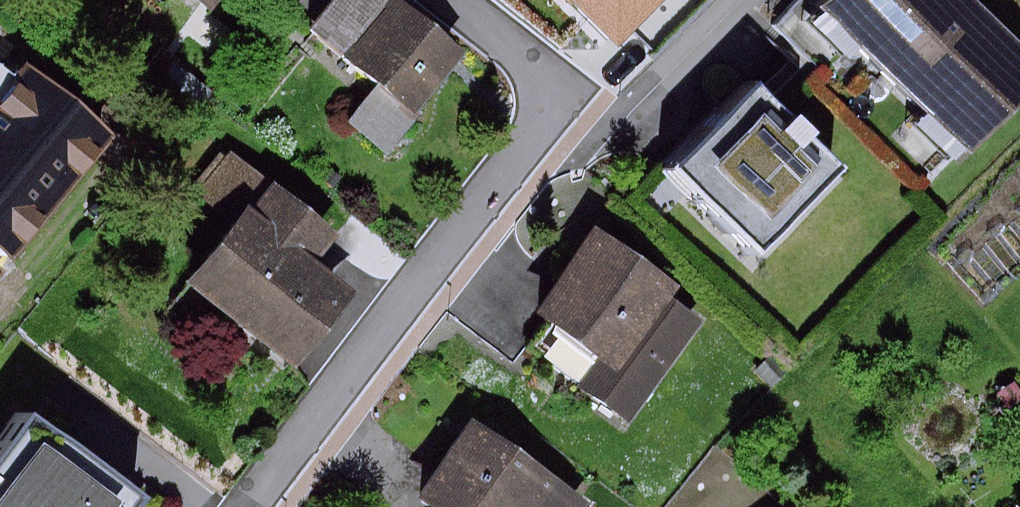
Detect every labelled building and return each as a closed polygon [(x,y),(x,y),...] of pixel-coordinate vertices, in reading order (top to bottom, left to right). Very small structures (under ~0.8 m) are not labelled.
[(320,25),(389,83),(358,120),(396,153),(433,109),(424,101),(467,50),(407,0),(341,0),(320,25)] [(614,53),(665,0),(560,0),(614,53)] [(836,5),(978,134),(1019,89),(1019,0),(840,0),(836,5)] [(0,99),(0,266),(6,270),(120,133),(32,61),(0,99)] [(762,81),(679,170),(769,253),(852,164),(762,81)] [(320,214),(248,163),(169,275),(295,364),(353,282),(299,244),(320,214)] [(606,223),(547,306),(617,356),(594,388),(639,420),(711,319),(682,298),(691,284),(606,223)] [(0,436),(0,506),(134,506),(139,499),(17,412),(0,436)] [(477,416),(419,502),(426,506),(596,506),(601,500),(477,416)]
